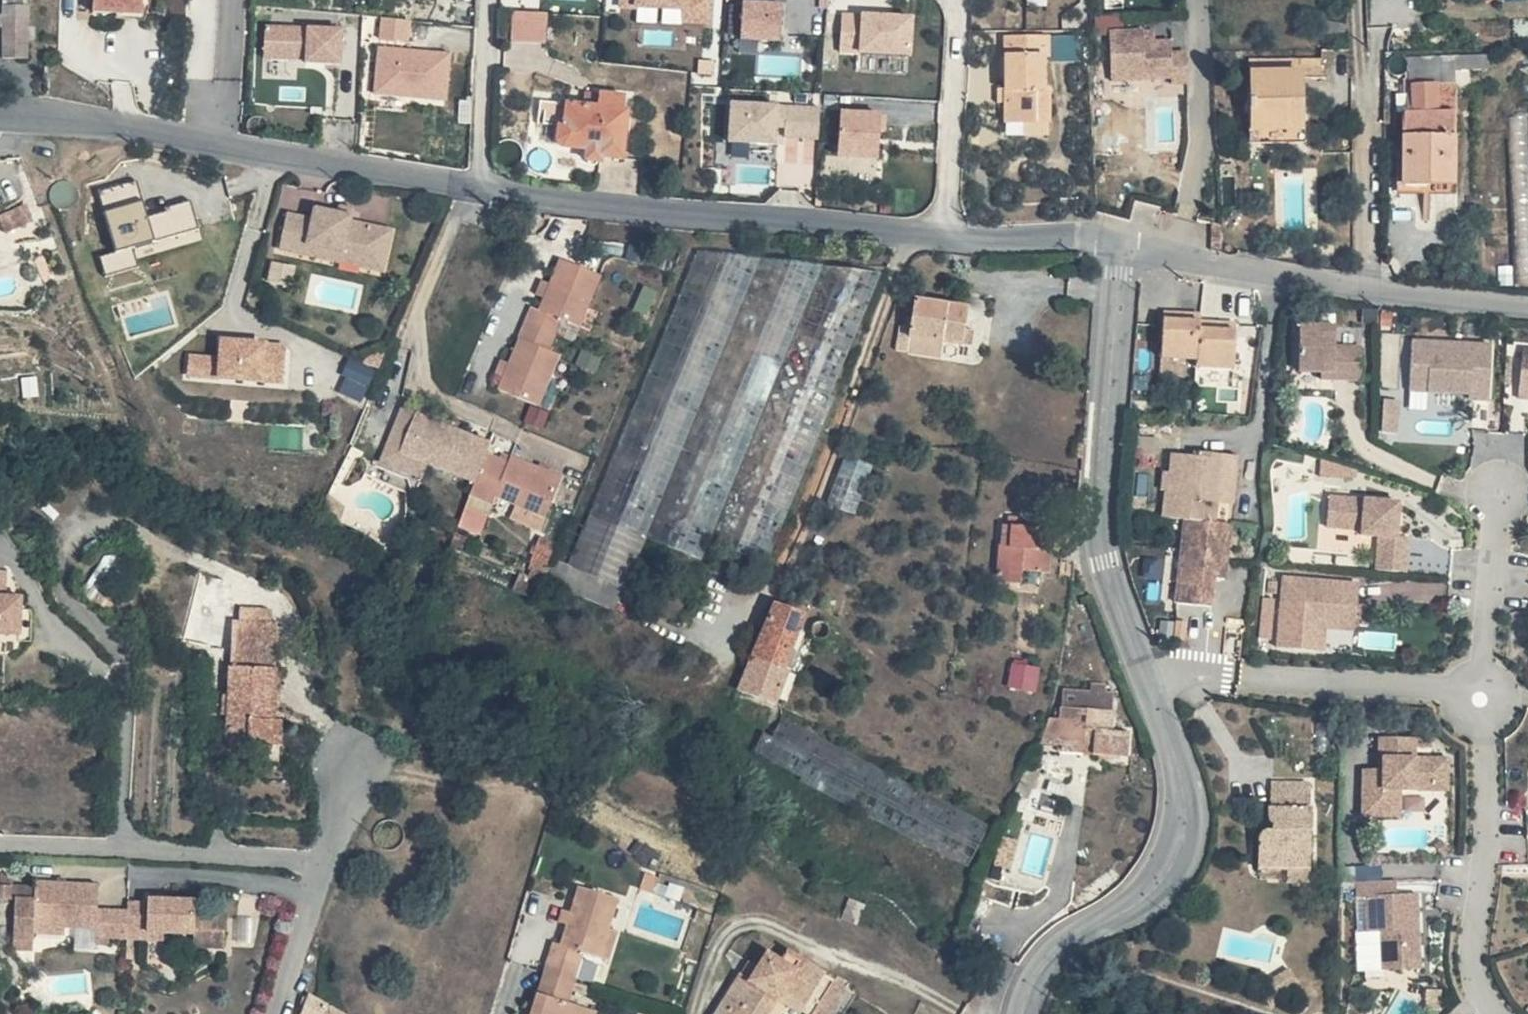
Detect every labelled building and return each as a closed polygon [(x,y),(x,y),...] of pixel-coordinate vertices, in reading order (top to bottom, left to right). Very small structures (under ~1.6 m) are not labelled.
[(3,58),(27,58),(29,7),(25,7),(26,0),(4,0),(3,58)] [(93,12),(140,14),(141,0),(93,0),(93,12)] [(621,7),(685,10),(685,20),(714,22),(715,0),(621,0),(621,7)] [(745,0),(743,38),(782,40),(784,2),(745,0)] [(845,10),(842,50),(914,54),(916,15),(845,10)] [(550,13),(517,11),(515,41),(548,43),(550,13)] [(384,17),(382,37),(411,40),(413,20),(384,17)] [(266,59),(345,59),(345,23),(266,23),(266,59)] [(1056,36),(1007,34),(1002,84),(1009,85),(1007,96),(1002,95),(1000,120),(1020,123),(1048,126),(1056,36)] [(1133,38),(1100,39),(1101,88),(1161,86),(1160,92),(1177,93),(1176,62),(1161,62),(1161,50),(1134,51),(1133,38)] [(452,53),(381,47),(377,92),(448,98),(452,53)] [(1320,69),(1319,56),(1247,58),(1245,138),(1257,138),(1302,138),(1301,78),(1308,78),(1324,77),(1323,69),(1320,69)] [(1408,92),(1452,93),(1451,67),(1408,67),(1408,92)] [(1311,138),(1308,78),(1301,78),(1302,138),(1257,138),(1257,149),(1309,149),(1311,138)] [(1002,84),(992,84),(991,94),(1002,95),(1007,96),(1009,85),(1002,84)] [(1396,153),(1448,153),(1448,131),(1452,129),(1452,93),(1408,92),(1398,92),(1396,153)] [(823,106),(734,102),(732,141),(779,143),(780,126),(821,128),(823,106)] [(604,115),(619,117),(620,104),(606,103),(604,115)] [(883,112),(843,109),(840,154),(880,157),(883,112)] [(629,119),(619,117),(604,115),(569,111),(568,115),(560,114),(559,127),(553,126),(552,136),(558,136),(557,149),(561,153),(570,156),(568,172),(576,174),(578,162),(586,163),(587,167),(593,172),(596,173),(600,168),(603,163),(622,165),(629,119)] [(1048,126),(1020,123),(1018,140),(1047,141),(1048,126)] [(1448,153),(1396,153),(1395,199),(1447,200),(1448,153)] [(140,176),(101,186),(120,251),(104,255),(108,272),(142,263),(139,253),(204,235),(194,198),(167,205),(168,209),(151,214),(140,176)] [(34,219),(30,205),(6,212),(10,226),(34,219)] [(339,213),(338,218),(348,220),(351,208),(340,205),(339,213)] [(312,219),(285,213),(279,247),(306,253),(308,243),(343,250),(344,248),(385,256),(390,229),(348,220),(338,218),(339,213),(314,208),(312,219)] [(398,230),(390,229),(385,256),(344,248),(343,250),(308,243),(306,253),(390,270),(398,230)] [(644,529),(769,257),(711,248),(688,303),(598,516),(644,529)] [(601,271),(559,256),(551,280),(545,297),(540,311),(559,318),(581,326),(601,271)] [(828,268),(769,257),(644,529),(654,533),(716,550),(828,268)] [(291,283),(295,265),(274,260),(270,279),(291,283)] [(828,268),(716,550),(770,566),(774,567),(801,503),(841,407),(834,404),(888,278),(828,268)] [(551,280),(541,276),(535,293),(545,297),(551,280)] [(919,296),(916,322),(914,334),(944,339),(945,338),(949,301),(919,296)] [(949,300),(949,301),(945,338),(964,341),(965,326),(967,303),(949,300)] [(540,311),(531,308),(527,321),(555,332),(559,318),(540,311)] [(1197,316),(1158,313),(1156,351),(1195,354),(1195,361),(1228,364),(1231,323),(1197,321),(1197,316)] [(912,351),(914,334),(916,322),(900,320),(896,348),(912,351)] [(555,332),(527,321),(521,338),(548,349),(555,332)] [(1336,323),(1303,323),(1302,368),(1322,368),(1335,369),(1335,377),(1365,378),(1366,344),(1335,343),(1336,323)] [(975,328),(965,326),(964,341),(974,343),(975,328)] [(944,339),(914,334),(912,351),(941,355),(944,339)] [(222,355),(192,352),(190,375),(286,383),(290,342),(224,337),(222,355)] [(548,349),(521,338),(511,366),(505,379),(501,391),(541,406),(561,354),(548,349)] [(1493,344),(1413,340),(1411,387),(1471,389),(1470,397),(1490,398),(1493,344)] [(944,357),(972,357),(973,343),(944,343),(944,357)] [(353,358),(340,389),(364,399),(377,368),(353,358)] [(511,366),(502,362),(496,375),(505,379),(511,366)] [(1335,369),(1322,368),(1322,376),(1335,377),(1335,369)] [(411,410),(397,450),(475,479),(490,438),(411,410)] [(1218,499),(1221,451),(1192,450),(1191,457),(1166,455),(1165,473),(1161,473),(1161,492),(1166,493),(1163,519),(1182,521),(1216,523),(1218,499)] [(1236,452),(1221,451),(1218,499),(1233,500),(1236,452)] [(830,503),(858,511),(873,462),(845,454),(830,503)] [(455,526),(522,542),(533,511),(481,492),(478,501),(455,493),(444,524),(455,526)] [(1333,492),(1330,525),(1364,528),(1363,534),(1382,536),(1379,565),(1408,568),(1411,536),(1399,535),(1403,499),(1333,492)] [(575,569),(617,587),(642,533),(644,529),(598,516),(575,569)] [(1216,523),(1182,521),(1177,607),(1218,609),(1218,582),(1229,582),(1231,524),(1216,523)] [(455,526),(444,524),(441,533),(462,543),(466,533),(519,552),(522,542),(455,526)] [(654,533),(644,529),(642,533),(617,587),(630,592),(652,542),(711,563),(716,550),(654,533)] [(546,570),(559,541),(543,535),(530,564),(546,570)] [(1014,555),(964,551),(958,606),(983,610),(984,597),(1001,599),(1004,580),(1015,581),(1025,582),(1027,564),(1013,562),(1014,555)] [(0,570),(0,632),(22,633),(24,595),(7,595),(8,570),(0,570)] [(1362,582),(1283,574),(1276,644),(1309,647),(1313,613),(1358,618),(1362,582)] [(1015,581),(1004,580),(1001,599),(1012,600),(1015,581)] [(1357,628),(1358,618),(1313,613),(1309,647),(1322,649),(1324,625),(1357,628)] [(766,643),(738,630),(725,661),(724,662),(717,678),(711,693),(700,716),(733,733),(748,696),(750,697),(756,682),(752,680),(766,643)] [(206,646),(246,687),(250,636),(206,633),(206,646)] [(1028,646),(1017,644),(1011,667),(1034,673),(1039,654),(1027,652),(1028,646)] [(243,740),(246,687),(206,646),(196,769),(221,772),(221,763),(238,764),(249,764),(251,741),(243,740)] [(1105,684),(1093,683),(1092,693),(1068,691),(1065,718),(1049,716),(1037,742),(1062,745),(1062,751),(1086,754),(1087,744),(1096,745),(1095,755),(1129,758),(1131,733),(1114,731),(1118,695),(1104,694),(1105,684)] [(941,817),(951,795),(776,717),(757,760),(972,857),(974,853),(956,845),(963,831),(952,826),(947,838),(921,826),(928,811),(941,817)] [(1415,736),(1384,736),(1383,767),(1368,767),(1367,816),(1405,816),(1406,790),(1439,790),(1440,758),(1415,757),(1415,736)] [(1096,745),(1087,744),(1086,754),(1095,755),(1096,745)] [(1455,758),(1440,758),(1439,790),(1454,791),(1455,758)] [(1310,783),(1279,782),(1278,806),(1271,805),(1271,829),(1262,828),(1262,867),(1292,868),(1315,868),(1316,808),(1310,808),(1310,783)] [(1315,868),(1292,868),(1292,880),(1315,880),(1315,868)] [(13,900),(13,886),(14,870),(0,870),(0,899),(13,900)] [(1513,875),(1520,918),(1527,916),(1527,872),(1513,875)] [(620,881),(606,878),(602,894),(616,897),(620,881)] [(132,927),(132,908),(102,908),(102,883),(38,882),(38,888),(37,901),(37,926),(70,926),(100,927),(101,938),(131,939),(132,927)] [(590,1009),(574,1004),(588,956),(604,961),(613,932),(623,899),(578,885),(571,911),(566,926),(561,943),(554,941),(533,1011),(539,1013),(538,1013),(589,1013),(590,1009)] [(37,901),(38,888),(13,886),(13,900),(18,900),(37,901)] [(1358,895),(1318,898),(1319,916),(1331,915),(1333,948),(1346,948),(1347,988),(1383,986),(1380,913),(1359,913),(1358,895)] [(132,908),(132,927),(169,928),(200,928),(200,911),(201,899),(153,897),(153,901),(133,900),(132,908)] [(37,901),(18,900),(17,939),(37,939),(37,934),(37,926),(37,901)] [(571,911),(565,910),(561,925),(566,926),(571,911)] [(231,913),(200,911),(200,928),(199,937),(230,938),(231,913)] [(169,928),(132,927),(131,939),(168,940),(169,928)] [(619,934),(613,932),(604,961),(611,960),(619,934)] [(230,938),(199,937),(199,945),(230,946),(230,938)] [(37,939),(17,939),(17,950),(36,951),(37,939)] [(770,950),(749,983),(739,976),(717,1013),(757,1013),(770,994),(776,983),(802,999),(797,1007),(808,1013),(812,1013),(835,976),(792,949),(785,959),(770,950)] [(835,976),(812,1013),(832,1013),(850,984),(835,976)] [(802,999),(776,983),(770,994),(797,1007),(802,999)] [(1248,997),(1233,1011),(1235,1013),(1253,1013),(1259,1009),(1248,997)] [(334,1011),(314,1002),(311,1002),(306,1013),(333,1013),(334,1011)]
